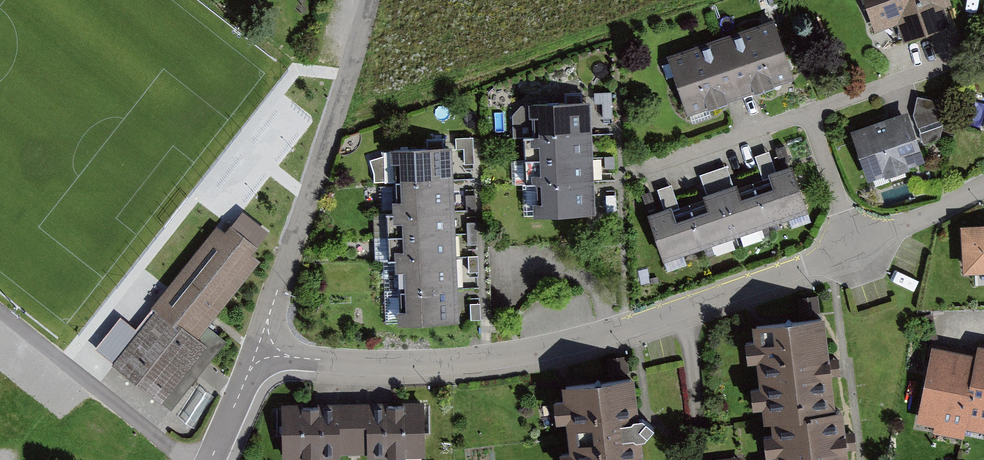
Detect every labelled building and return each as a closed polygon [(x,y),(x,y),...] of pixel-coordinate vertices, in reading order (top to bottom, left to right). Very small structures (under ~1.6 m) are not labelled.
[(875,34),(898,26),(904,44),(950,28),(943,9),(952,6),(950,0),(863,0),(875,34)] [(774,21),(721,40),(741,99),(795,81),(774,21)] [(721,40),(667,59),(687,118),(741,99),(721,40)] [(948,104),(917,97),(913,116),(918,129),(945,120),(948,104)] [(592,135),(591,103),(523,107),(513,116),(514,139),(523,138),(592,135)] [(908,113),(851,133),(868,184),(926,164),(908,113)] [(943,126),(920,135),(923,145),(940,139),(943,126)] [(592,135),(523,138),(524,161),(594,158),(592,135)] [(374,184),(392,183),(453,181),(452,149),(390,152),(390,157),(384,157),(370,161),(374,174),(374,184)] [(594,158),(524,161),(514,162),(515,186),(533,185),(594,182),(594,158)] [(647,217),(664,264),(808,214),(791,167),(768,175),(771,183),(739,194),(736,186),(702,198),(705,205),(673,216),(671,209),(647,217)] [(455,211),(453,181),(392,183),(393,214),(455,211)] [(594,182),(533,185),(535,220),(596,218),(594,182)] [(455,211),(393,214),(386,214),(387,238),(456,235),(455,211)] [(226,342),(208,328),(260,263),(252,257),(259,249),(231,226),(224,234),(216,228),(151,309),(154,312),(113,364),(171,411),(226,342)] [(960,229),(963,277),(983,276),(983,227),(960,229)] [(456,235),(387,238),(374,238),(375,263),(394,262),(457,259),(456,235)] [(457,259),(394,262),(395,294),(458,291),(457,259)] [(458,291),(395,294),(397,328),(461,325),(459,291),(458,291)] [(836,416),(824,321),(752,329),(754,345),(745,346),(747,368),(755,367),(758,391),(750,392),(753,414),(762,413),(764,428),(771,427),(802,424),(801,420),(836,416)] [(963,440),(965,431),(973,392),(970,391),(976,357),(932,349),(917,425),(935,428),(934,434),(963,440)] [(976,357),(970,391),(973,392),(965,431),(983,435),(983,350),(978,349),(976,357)] [(562,391),(564,405),(554,406),(557,427),(567,426),(570,457),(561,458),(561,459),(644,459),(642,445),(645,445),(654,434),(643,425),(639,425),(634,383),(562,391)] [(424,403),(352,404),(352,456),(367,456),(367,459),(376,459),(426,459),(424,403)] [(281,406),(282,459),(341,459),(341,456),(352,456),(352,404),(281,406)] [(843,415),(836,416),(801,420),(802,424),(771,427),(773,439),(764,440),(767,459),(849,459),(843,415)]
